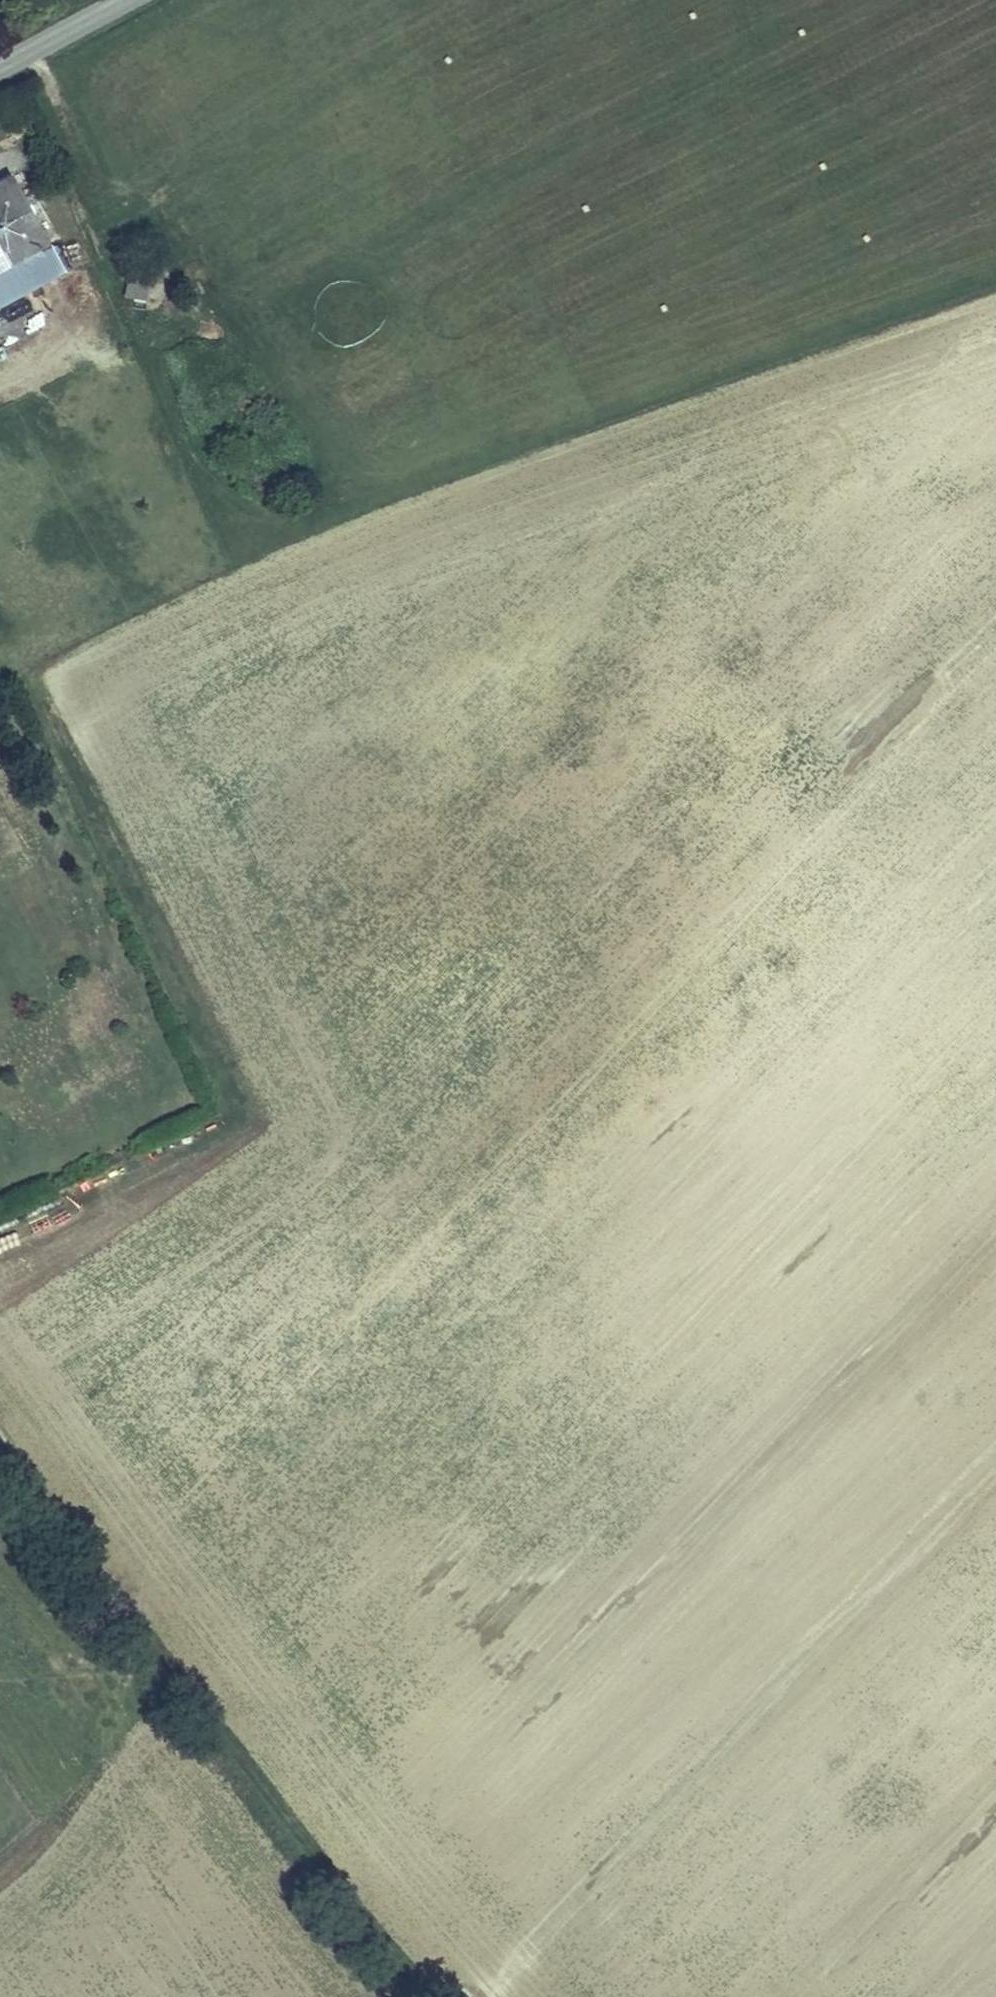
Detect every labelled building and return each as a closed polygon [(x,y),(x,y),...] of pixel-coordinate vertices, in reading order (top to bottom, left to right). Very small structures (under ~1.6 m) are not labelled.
[(43,234),(10,170),(0,175),(0,257),(43,234)] [(43,234),(0,257),(0,266),(46,241),(43,234)] [(150,279),(128,275),(125,296),(147,299),(150,279)]
